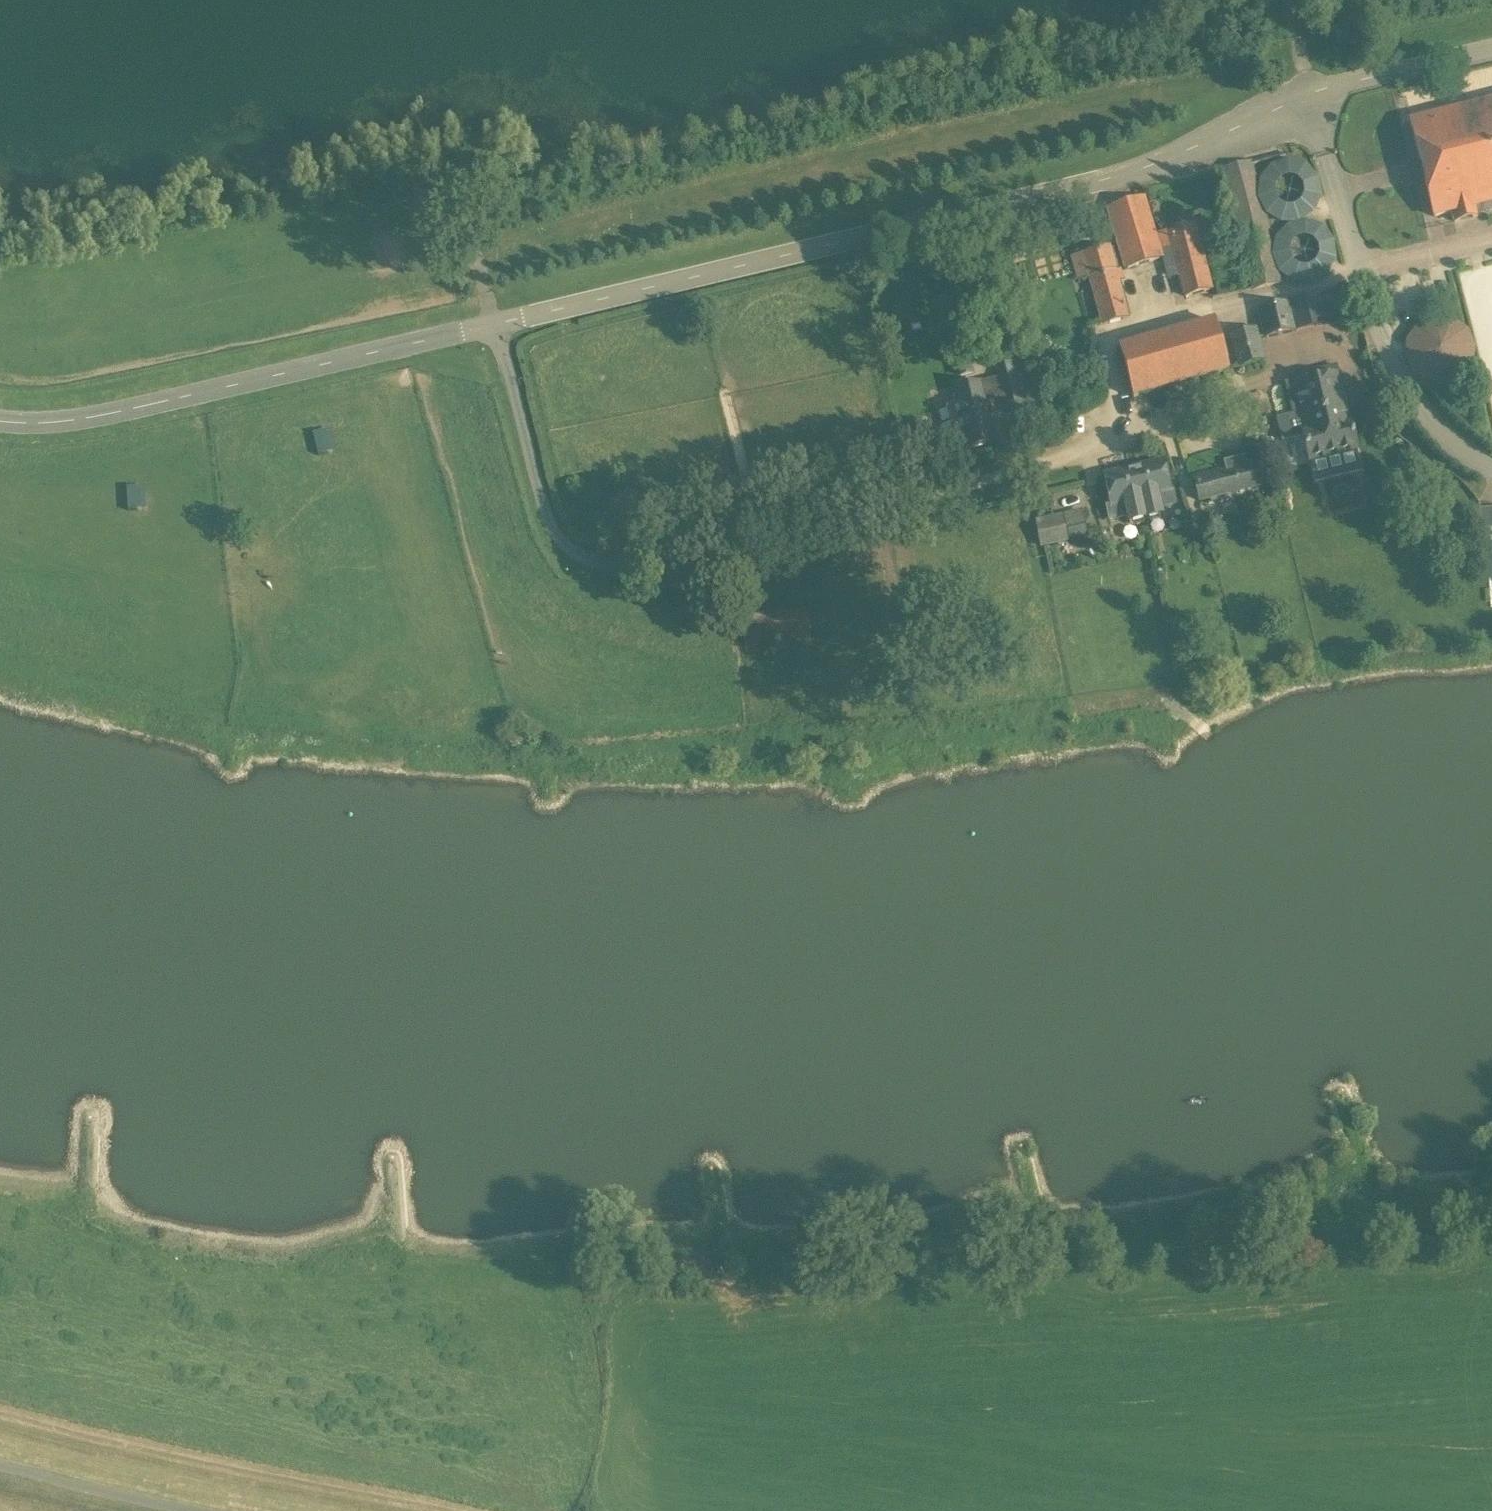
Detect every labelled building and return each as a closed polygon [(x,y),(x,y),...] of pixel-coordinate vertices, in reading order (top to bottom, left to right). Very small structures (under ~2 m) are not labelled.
[(1410,122),(1434,216),(1491,202),(1491,101),(1410,122)] [(1219,173),(1253,292),(1278,285),(1245,165),(1219,173)] [(1145,199),(1110,209),(1126,270),(1163,259),(1145,199)] [(1195,226),(1170,232),(1187,297),(1212,290),(1195,226)] [(374,244),(379,263),(398,258),(393,238),(374,244)] [(1085,254),(1105,325),(1130,318),(1110,247),(1085,254)] [(1295,331),(1288,304),(1259,311),(1267,339),(1295,331)] [(1466,329),(1451,319),(1432,317),(1416,325),(1405,340),(1403,358),(1411,375),(1426,386),(1444,387),(1461,379),(1472,364),(1473,346),(1466,329)] [(1230,374),(1216,323),(1120,350),(1134,401),(1230,374)] [(1232,337),(1241,371),(1266,364),(1256,330),(1232,337)] [(970,450),(996,443),(986,400),(1006,396),(1011,417),(1025,413),(1014,365),(1000,368),(1003,379),(957,390),(959,402),(952,404),(948,409),(954,435),(960,439),(967,437),(970,450)] [(1304,435),(1310,461),(1358,448),(1352,423),(1351,423),(1336,367),(1293,378),(1294,383),(1286,385),(1294,418),(1302,416),(1307,434),(1304,435)] [(331,426),(311,430),(315,450),(334,447),(331,426)] [(1166,463),(1136,470),(1147,522),(1163,519),(1162,511),(1177,508),(1175,495),(1173,496),(1166,463)] [(1195,482),(1201,504),(1268,487),(1263,470),(1259,471),(1257,466),(1246,469),(1245,463),(1229,467),(1230,473),(1195,482)] [(1147,522),(1136,470),(1105,476),(1112,507),(1107,508),(1110,521),(1129,517),(1130,525),(1147,522)] [(134,513),(152,509),(148,488),(129,492),(134,513)] [(1082,515),(1065,518),(1069,540),(1086,537),(1082,515)] [(1068,541),(1064,521),(1039,526),(1043,546),(1068,541)]
